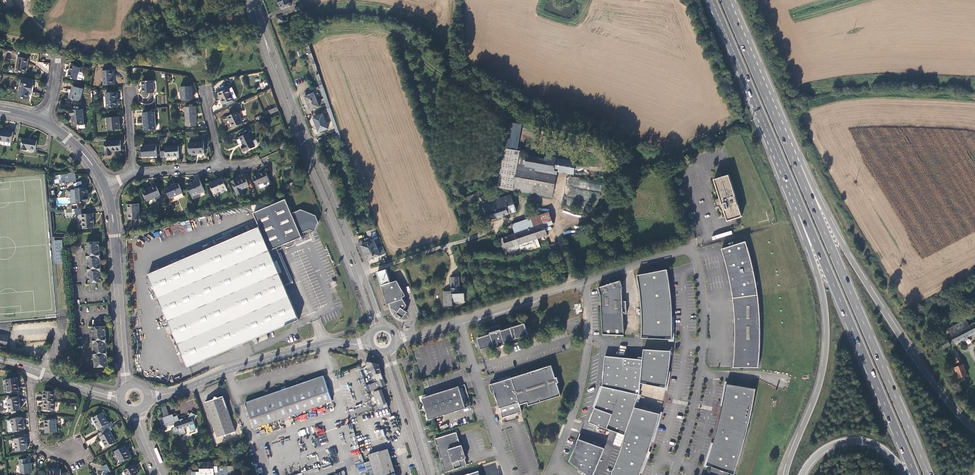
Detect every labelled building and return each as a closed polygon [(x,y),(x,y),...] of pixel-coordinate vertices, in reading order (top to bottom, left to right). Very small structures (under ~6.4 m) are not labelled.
[(289,0),(278,0),(281,8),(291,5),(289,0)] [(275,17),(277,23),(283,21),(281,15),(275,17)] [(331,107),(308,43),(305,44),(320,87),(311,90),(305,93),(305,95),(321,89),(328,108),(331,107)] [(26,73),(28,59),(19,57),(16,71),(26,73)] [(48,71),(49,63),(41,63),(40,70),(48,71)] [(81,68),(72,65),(68,77),(78,80),(80,72),(81,68)] [(104,86),(114,85),(113,70),(103,71),(104,86)] [(21,83),(19,97),(28,99),(30,92),(32,92),(34,79),(23,77),(21,83)] [(143,94),(154,93),(153,80),(142,81),(143,94)] [(70,98),(80,101),(83,89),(73,87),(70,98)] [(182,100),(193,99),(192,87),(181,87),(182,100)] [(233,99),(237,98),(232,87),(229,89),(233,99)] [(233,100),(233,99),(229,89),(228,88),(218,93),(222,101),(221,101),(223,105),(233,100)] [(107,108),(118,107),(117,93),(106,93),(107,108)] [(319,107),(314,93),(305,96),(311,111),(319,107)] [(197,123),(196,106),(185,107),(186,123),(187,123),(187,127),(197,126),(196,123),(197,123)] [(336,131),(340,140),(342,139),(331,107),(328,108),(335,131),(336,131)] [(84,125),(83,110),(71,111),(70,116),(72,116),(73,126),(84,125)] [(156,130),(155,112),(143,113),(144,130),(156,130)] [(242,123),(237,112),(228,117),(230,121),(231,120),(234,127),(242,123)] [(328,129),(322,115),(314,118),(319,133),(328,129)] [(108,131),(120,130),(119,117),(107,118),(108,131)] [(9,131),(4,130),(0,130),(0,140),(12,142),(13,132),(9,131)] [(245,152),(256,147),(253,141),(249,133),(241,137),(244,145),(242,146),(245,152)] [(23,138),(21,149),(27,150),(27,148),(36,150),(37,141),(23,138)] [(121,141),(105,142),(107,156),(112,155),(112,151),(121,151),(121,141)] [(190,154),(204,153),(204,142),(189,143),(190,154)] [(143,157),(157,156),(157,146),(142,147),(143,157)] [(167,158),(180,157),(179,147),(165,148),(167,158)] [(505,148),(498,187),(513,190),(520,155),(521,151),(505,148)] [(527,156),(520,155),(513,190),(553,198),(558,172),(574,175),(576,162),(557,158),(557,157),(550,156),(549,155),(546,155),(545,157),(546,158),(527,156)] [(257,186),(270,181),(266,171),(253,177),(257,186)] [(724,208),(728,221),(743,216),(729,174),(715,179),(721,198),(715,200),(717,207),(720,206),(721,209),(724,208)] [(214,194),(227,189),(222,178),(210,184),(214,194)] [(232,181),(238,196),(244,193),(242,189),(249,186),(245,178),(238,181),(237,179),(232,181)] [(198,194),(205,191),(200,180),(195,182),(188,185),(192,196),(198,194)] [(170,198),(183,193),(179,183),(166,188),(170,198)] [(148,201),(161,196),(157,187),(157,186),(149,189),(144,191),(148,201)] [(78,203),(89,202),(89,196),(87,197),(86,188),(76,189),(71,190),(72,197),(71,197),(72,205),(78,204),(78,203)] [(484,204),(484,205),(489,220),(517,211),(511,195),(484,204)] [(254,213),(259,227),(285,285),(292,282),(277,248),(302,237),(301,234),(310,230),(315,232),(319,222),(316,215),(301,210),(292,214),(286,200),(254,213)] [(140,219),(139,204),(128,205),(129,220),(140,219)] [(505,259),(540,247),(537,238),(547,235),(544,224),(552,222),(549,213),(512,225),(515,234),(498,239),(505,259)] [(94,228),(93,214),(82,214),(83,229),(94,228)] [(259,227),(149,275),(189,368),(299,320),(285,285),(259,227)] [(360,248),(367,263),(380,258),(380,256),(384,254),(382,249),(377,251),(376,248),(379,246),(378,242),(379,242),(374,231),(366,234),(370,243),(360,248)] [(63,240),(53,241),(55,263),(64,262),(63,240)] [(102,282),(99,241),(86,243),(89,283),(102,282)] [(731,283),(734,298),(758,295),(758,291),(757,285),(756,279),(754,271),(752,262),(750,254),(748,248),(746,242),(722,249),(726,261),(727,266),(729,273),(731,283)] [(380,285),(390,283),(386,270),(376,273),(380,285)] [(643,331),(642,339),(669,340),(673,340),(673,334),(673,327),(673,320),(673,314),(672,307),(672,300),(671,293),(670,286),(669,280),(668,273),(668,270),(638,276),(639,284),(640,290),(641,297),(642,304),(642,311),(643,318),(643,325),(643,331)] [(463,302),(463,294),(458,294),(458,278),(449,278),(450,292),(443,292),(443,307),(451,307),(451,303),(463,302)] [(402,298),(405,296),(397,281),(390,283),(380,285),(386,305),(389,304),(390,308),(391,312),(393,315),(395,318),(398,320),(399,319),(400,317),(402,319),(407,312),(404,310),(406,306),(402,298)] [(601,296),(602,315),(623,314),(623,302),(622,289),(623,289),(621,281),(599,288),(601,296)] [(758,295),(734,298),(735,309),(736,329),(736,342),(735,354),(734,368),(759,368),(760,355),(761,341),(761,329),(761,319),(760,306),(758,295)] [(623,314),(602,315),(603,335),(624,336),(623,314)] [(969,325),(966,320),(948,329),(956,343),(974,332),(974,323),(969,325)] [(517,339),(523,338),(528,335),(525,324),(501,331),(499,326),(489,329),(490,333),(489,334),(490,335),(477,339),(478,342),(481,351),(493,346),(495,349),(505,345),(505,343),(517,339)] [(108,366),(105,326),(92,326),(96,367),(108,366)] [(951,345),(948,340),(942,343),(942,345),(940,347),(940,348),(941,349),(951,345)] [(953,360),(958,356),(955,350),(954,351),(951,348),(948,351),(953,360)] [(658,389),(668,391),(671,372),(669,372),(672,352),(644,350),(643,358),(643,360),(640,383),(659,387),(658,389)] [(959,355),(958,356),(953,360),(952,361),(956,367),(955,368),(959,379),(968,376),(964,364),(959,366),(959,364),(963,362),(959,355)] [(643,360),(643,358),(639,358),(639,360),(632,359),(605,357),(603,387),(639,395),(640,383),(643,360)] [(386,386),(379,364),(368,362),(364,363),(369,369),(371,372),(369,375),(371,378),(374,376),(378,382),(381,388),(386,386)] [(499,409),(500,409),(519,403),(520,406),(528,403),(529,407),(561,396),(557,384),(559,383),(557,378),(556,378),(551,365),(511,378),(511,379),(491,385),(489,385),(489,387),(490,390),(491,392),(492,394),(494,393),(499,409)] [(254,429),(333,402),(325,377),(324,376),(246,403),(254,429)] [(19,389),(17,377),(6,379),(8,391),(19,389)] [(799,382),(788,377),(784,387),(795,391),(799,382)] [(381,388),(378,382),(368,385),(370,391),(381,388)] [(755,399),(757,389),(737,386),(730,385),(727,384),(726,393),(725,400),(723,406),(722,413),(720,420),(718,426),(717,433),(713,446),(711,453),(709,459),(707,465),(735,474),(738,466),(740,459),(742,453),(744,446),(748,433),(749,426),(752,412),(754,406),(755,399)] [(421,399),(423,406),(427,407),(428,410),(425,413),(427,421),(466,409),(465,408),(472,407),(465,385),(421,399)] [(635,408),(639,395),(603,387),(595,408),(593,414),(592,414),(589,423),(590,423),(590,424),(598,427),(599,426),(607,429),(625,436),(631,421),(635,408)] [(44,390),(43,400),(45,400),(54,401),(55,392),(44,390)] [(375,407),(377,411),(388,407),(388,405),(387,403),(386,404),(382,390),(372,393),(377,406),(375,407)] [(219,438),(236,432),(224,397),(219,398),(218,400),(215,399),(206,402),(219,438)] [(20,410),(18,398),(7,399),(9,411),(20,410)] [(55,411),(56,401),(54,401),(45,400),(44,409),(55,411)] [(519,403),(500,409),(503,418),(522,412),(520,406),(519,403)] [(167,407),(160,409),(163,419),(170,416),(167,407)] [(625,436),(622,448),(612,473),(612,474),(641,474),(643,474),(648,463),(649,458),(651,452),(650,452),(653,442),(655,443),(660,424),(663,413),(653,410),(653,412),(635,408),(631,421),(625,436)] [(100,429),(101,432),(106,429),(108,428),(106,425),(109,424),(109,423),(103,412),(93,418),(99,429),(100,429)] [(175,423),(177,428),(175,428),(175,429),(174,430),(174,431),(174,432),(175,433),(176,433),(177,434),(179,433),(180,435),(186,433),(185,430),(186,427),(190,426),(191,431),(197,429),(195,423),(197,416),(193,414),(191,419),(187,420),(187,422),(186,423),(184,422),(183,419),(180,420),(179,417),(174,418),(173,415),(170,416),(163,419),(162,419),(165,426),(175,423)] [(24,430),(22,417),(11,419),(13,432),(24,430)] [(45,420),(45,428),(57,429),(56,419),(45,420)] [(101,432),(99,433),(101,436),(100,437),(107,448),(116,442),(110,431),(108,433),(106,429),(101,432)] [(467,458),(466,455),(464,455),(461,445),(456,432),(434,439),(445,474),(467,467),(465,458),(467,458)] [(25,437),(14,439),(16,451),(27,449),(25,437)] [(576,444),(577,446),(576,449),(574,449),(571,457),(572,462),(589,474),(593,474),(600,460),(603,453),(605,448),(579,438),(576,444)] [(121,462),(131,457),(125,446),(115,451),(121,462)] [(396,474),(388,449),(386,450),(368,455),(370,462),(374,474),(393,474),(396,474)] [(30,464),(30,458),(18,460),(18,464),(20,464),(21,472),(27,472),(28,473),(33,473),(32,467),(31,467),(31,463),(30,464)] [(218,463),(211,463),(211,462),(201,463),(201,471),(198,471),(198,474),(214,474),(214,472),(219,472),(218,463)] [(370,462),(364,464),(368,474),(374,474),(370,462)] [(107,464),(104,466),(101,465),(100,471),(104,471),(103,472),(103,474),(109,474),(108,473),(111,471),(107,464)] [(134,465),(124,471),(127,474),(136,474),(139,473),(134,465)]
